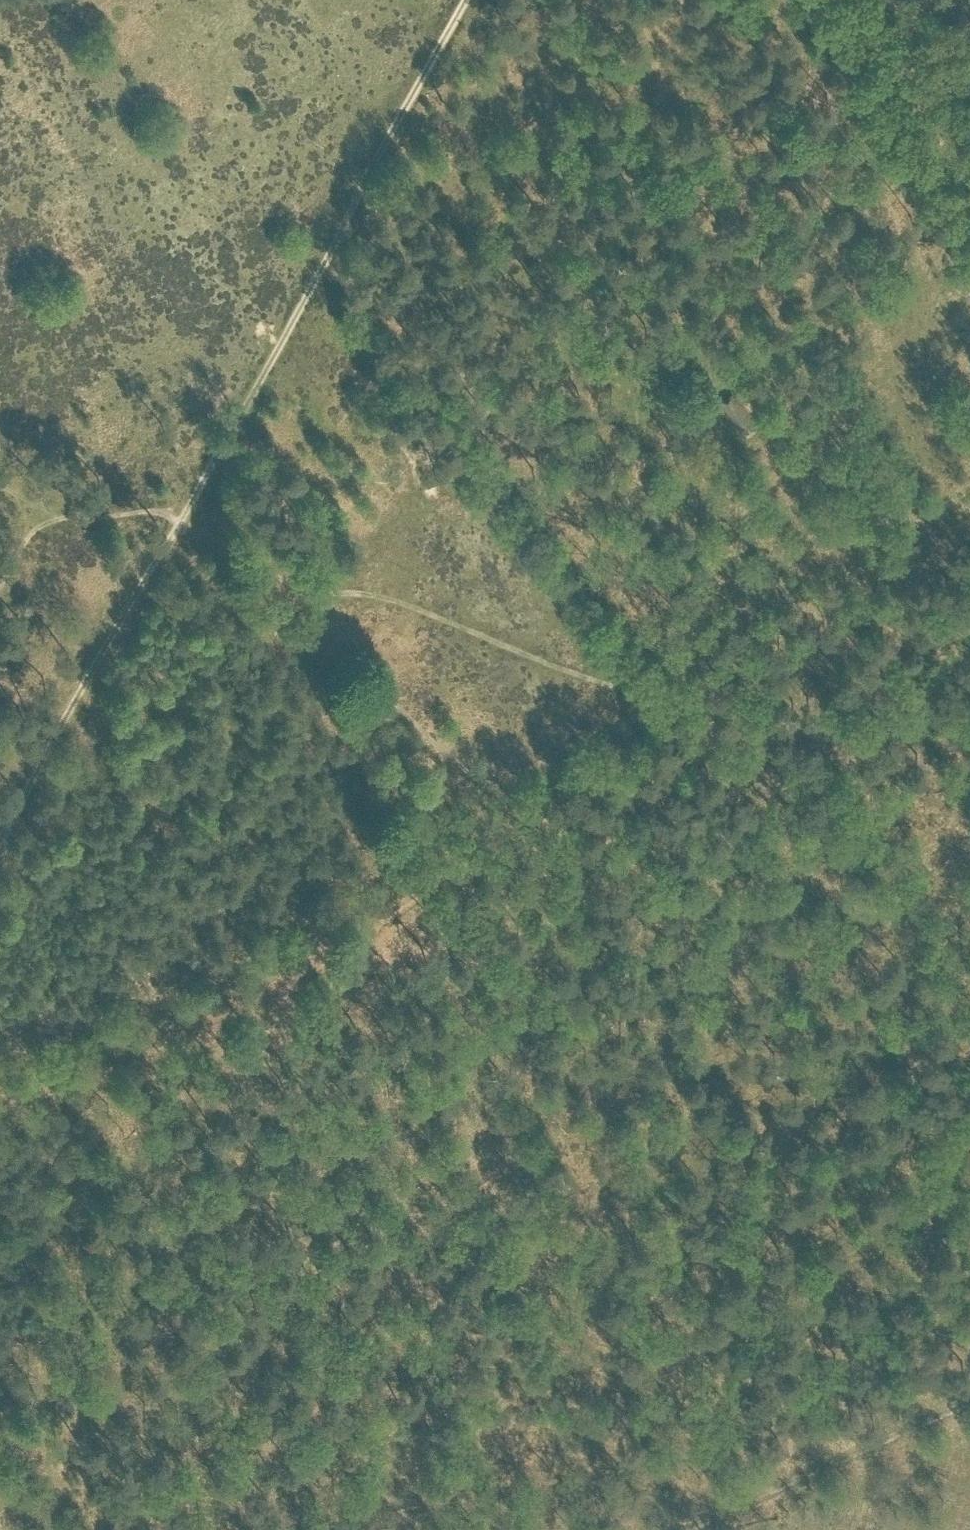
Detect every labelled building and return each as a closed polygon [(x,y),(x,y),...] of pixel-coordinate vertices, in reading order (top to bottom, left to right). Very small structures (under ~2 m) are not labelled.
[(760,423),(736,388),(719,400),(744,435),(760,423)]
